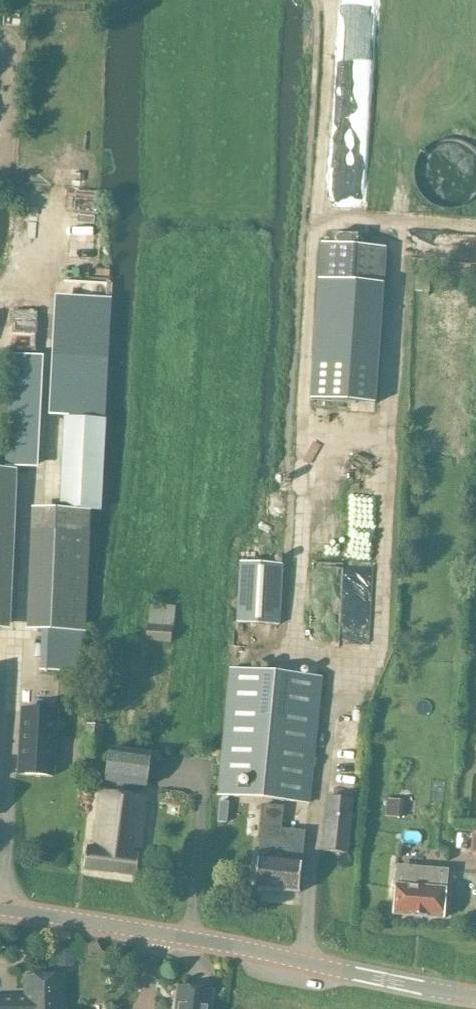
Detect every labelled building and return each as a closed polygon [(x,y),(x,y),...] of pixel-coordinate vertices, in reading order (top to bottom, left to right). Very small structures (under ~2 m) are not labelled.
[(320,246),(318,281),(384,286),(387,251),(320,246)] [(10,356),(5,467),(38,469),(43,357),(10,356)] [(309,400),(348,403),(375,405),(378,366),(351,364),(312,361),(309,400)] [(59,510),(59,511),(90,512),(101,513),(106,420),(101,419),(64,418),(59,510)] [(39,509),(34,631),(42,631),(40,671),(82,672),(82,666),(83,633),(85,633),(86,633),(86,613),(90,512),(59,511),(59,510),(39,509)] [(240,563),(237,623),(279,625),(283,565),(240,563)] [(151,604),(146,641),(170,645),(176,608),(151,604)] [(308,804),(320,678),(231,670),(219,795),(308,804)] [(53,777),(57,713),(23,710),(19,775),(53,777)] [(146,788),(151,755),(111,750),(107,779),(111,783),(118,784),(116,795),(101,793),(98,813),(93,850),(86,849),(84,869),(137,876),(147,799),(128,796),(129,786),(146,788)] [(348,853),(353,802),(328,799),(323,851),(348,853)] [(299,893),(305,832),(281,830),(283,807),(263,805),(255,889),(299,893)] [(442,919),(443,918),(442,918),(446,872),(398,868),(394,914),(394,915),(442,919)] [(62,977),(27,978),(28,997),(0,998),(0,1008),(62,1008),(62,977)] [(211,991),(179,988),(177,1008),(209,1008),(211,991)]
